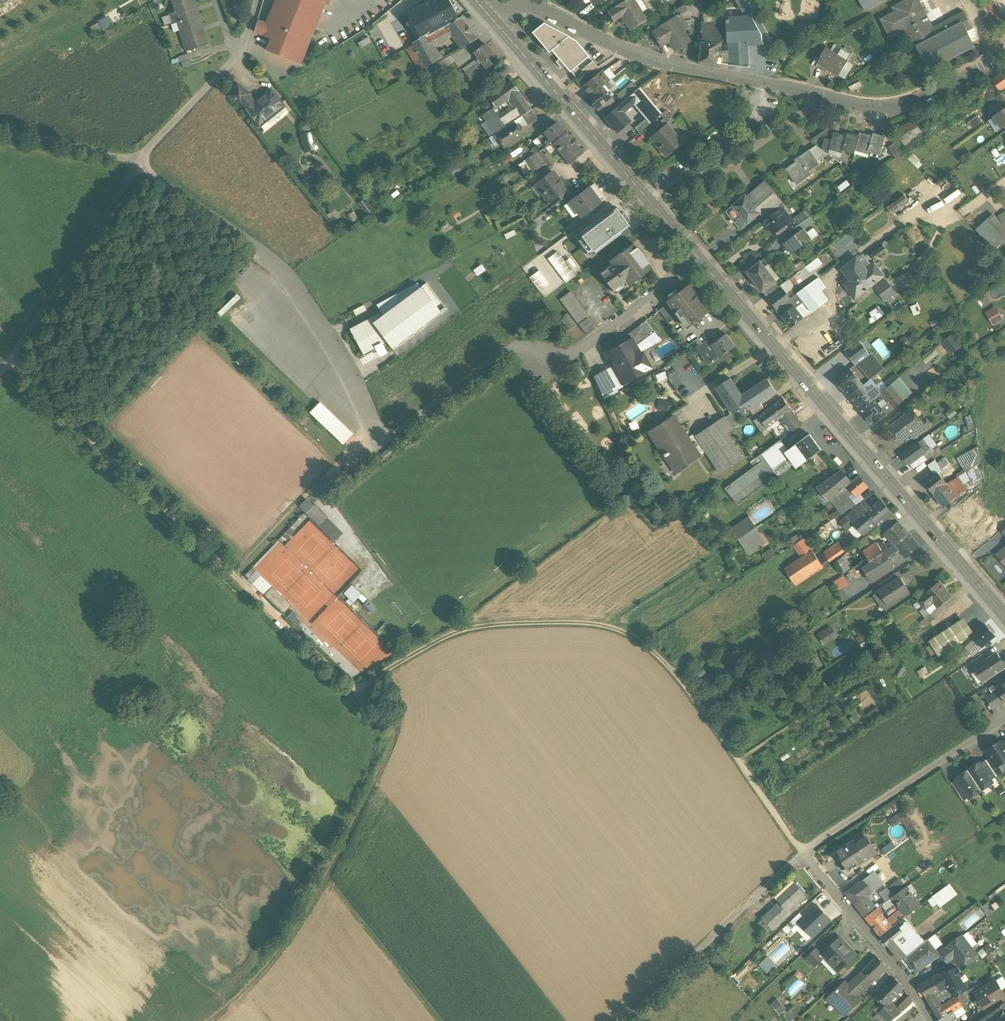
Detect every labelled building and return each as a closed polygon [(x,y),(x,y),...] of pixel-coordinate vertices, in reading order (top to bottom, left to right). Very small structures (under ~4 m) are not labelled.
[(0,6),(0,17),(23,4),(21,0),(10,0),(0,6)] [(176,13),(171,14),(175,24),(179,23),(188,50),(184,51),(184,52),(207,46),(192,0),(172,0),(176,13)] [(274,5),(273,6),(274,6),(270,15),(269,16),(270,16),(266,24),(264,24),(265,22),(264,24),(258,21),(259,20),(258,20),(258,21),(257,20),(257,21),(254,31),(254,32),(263,35),(262,35),(263,36),(263,35),(272,39),(267,50),(266,50),(267,51),(267,50),(271,52),(272,53),(272,52),(278,55),(279,55),(285,58),(286,58),(292,60),(292,61),(293,61),(299,63),(299,64),(300,64),(300,63),(304,53),(304,54),(304,53),(308,43),(312,33),(316,23),(317,23),(316,23),(320,13),(321,13),(320,13),(324,3),(325,3),(324,2),(325,0),(276,0),(274,5)] [(406,14),(420,39),(424,37),(424,36),(428,37),(446,26),(458,19),(454,13),(456,12),(449,0),(431,0),(406,14)] [(608,12),(613,20),(620,16),(629,29),(644,19),(632,0),(627,0),(608,12)] [(742,0),(735,0),(746,21),(753,20),(742,0)] [(866,12),(887,0),(859,0),(866,12)] [(892,8),(894,11),(880,19),(890,39),(904,31),(914,50),(917,48),(930,71),(975,47),(975,48),(976,48),(967,31),(973,28),(963,11),(933,28),(919,0),(905,0),(892,8)] [(683,5),(672,12),(674,17),(679,15),(686,11),(683,5)] [(679,15),(674,17),(674,18),(682,31),(688,28),(679,15)] [(458,19),(446,26),(450,33),(456,41),(471,32),(460,18),(458,19)] [(674,18),(659,27),(659,28),(652,32),(657,40),(656,40),(660,46),(668,41),(674,50),(689,42),(682,31),(674,18)] [(769,32),(761,18),(754,22),(762,35),(769,32)] [(746,21),(727,22),(727,20),(725,21),(725,22),(726,35),(726,42),(728,42),(747,41),(747,45),(762,44),(762,35),(754,22),(753,20),(746,21)] [(725,22),(700,23),(701,44),(716,45),(716,36),(726,35),(725,22)] [(567,37),(543,23),(532,33),(549,52),(552,50),(567,37)] [(98,24),(91,28),(94,33),(101,29),(98,24)] [(446,26),(428,37),(424,36),(424,37),(430,48),(444,40),(442,37),(450,33),(446,26)] [(471,32),(456,41),(460,48),(476,39),(471,32)] [(430,48),(424,37),(420,39),(411,44),(412,45),(423,62),(426,68),(437,61),(435,57),(430,48)] [(567,37),(552,50),(558,58),(555,60),(561,67),(564,64),(570,72),(589,56),(575,41),(567,37)] [(747,41),(728,42),(729,66),(748,67),(747,45),(747,41)] [(701,44),(700,43),(698,63),(716,64),(716,58),(718,58),(717,57),(717,52),(716,52),(716,45),(701,44)] [(423,62),(412,45),(406,49),(416,66),(423,62)] [(497,61),(485,45),(474,53),(481,62),(485,69),(486,69),(497,61)] [(465,48),(450,56),(454,61),(456,64),(469,54),(465,48)] [(836,55),(825,48),(821,56),(822,57),(818,63),(825,67),(838,76),(847,62),(836,55)] [(851,55),(840,49),(836,55),(847,62),(851,55)] [(444,57),(441,51),(436,54),(435,57),(437,61),(444,57)] [(469,54),(456,64),(459,67),(472,58),(469,54)] [(189,55),(177,57),(179,63),(190,60),(189,55)] [(450,56),(436,63),(441,70),(454,61),(450,56)] [(592,61),(582,70),(586,75),(597,68),(597,67),(592,61)] [(481,62),(466,74),(470,80),(485,69),(481,62)] [(597,68),(586,75),(591,80),(600,72),(597,68)] [(609,68),(604,70),(608,79),(614,76),(609,68)] [(992,80),(1000,91),(1004,87),(1004,71),(992,80)] [(591,80),(581,88),(582,89),(584,87),(591,95),(604,85),(608,81),(600,72),(591,80)] [(586,75),(576,82),(581,88),(591,80),(586,75)] [(511,82),(488,98),(495,108),(510,96),(517,91),(511,82)] [(633,82),(617,96),(622,102),(628,97),(638,88),(633,82)] [(860,82),(849,87),(851,92),(862,86),(860,82)] [(250,94),(238,84),(229,95),(240,105),(248,96),(250,94)] [(591,95),(587,98),(597,110),(602,106),(604,108),(613,101),(603,89),(606,87),(604,85),(591,95)] [(983,86),(975,92),(980,100),(989,94),(983,86)] [(638,88),(628,97),(633,103),(639,109),(649,101),(638,88)] [(258,101),(254,104),(248,96),(241,105),(256,123),(261,119),(263,123),(283,106),(271,90),(263,96),(257,100),(258,101)] [(517,91),(510,96),(513,101),(521,96),(517,91)] [(1004,107),(1004,93),(1004,91),(998,95),(993,98),(990,101),(998,111),(1001,109),(1003,108),(1004,107)] [(521,96),(513,101),(516,108),(525,102),(521,96)] [(622,102),(617,106),(620,110),(623,107),(625,109),(633,103),(628,97),(622,102)] [(660,115),(649,101),(639,109),(650,123),(660,115)] [(525,102),(516,108),(521,115),(522,116),(531,110),(525,102)] [(617,106),(604,118),(616,133),(630,121),(620,110),(617,106)] [(500,121),(492,108),(481,116),(493,135),(504,127),(500,121)] [(517,109),(500,121),(504,127),(521,115),(517,109)] [(522,116),(495,133),(496,134),(489,138),(495,147),(498,145),(501,145),(502,144),(504,147),(522,136),(520,132),(521,132),(522,129),(527,125),(528,126),(538,120),(531,110),(522,116)] [(995,117),(1002,127),(1004,125),(1004,110),(995,117)] [(669,114),(660,121),(665,127),(667,125),(668,126),(674,120),(669,114)] [(976,114),(964,123),(969,130),(981,121),(976,114)] [(917,118),(896,131),(904,145),(925,132),(917,118)] [(643,119),(633,127),(639,133),(648,125),(643,119)] [(556,122),(543,133),(552,143),(565,132),(556,122)] [(665,127),(651,139),(659,149),(662,146),(668,153),(681,142),(668,126),(667,125),(665,127)] [(582,153),(565,132),(552,143),(556,148),(569,164),(582,153)] [(847,136),(834,132),(832,140),(829,149),(830,150),(843,153),(844,151),(855,154),(856,151),(855,151),(859,136),(848,133),(847,136)] [(873,136),(860,132),(859,136),(855,151),(856,151),(869,155),(869,151),(881,155),(886,137),(874,133),(873,136)] [(314,134),(302,137),(306,153),(318,150),(314,134)] [(832,140),(825,138),(821,149),(828,155),(830,150),(829,149),(832,140)] [(552,143),(538,152),(541,156),(548,152),(548,153),(556,148),(552,143)] [(903,155),(896,143),(889,147),(895,159),(903,155)] [(821,149),(816,145),(810,150),(819,162),(828,155),(821,149)] [(801,160),(797,163),(796,162),(785,169),(791,178),(794,176),(800,184),(812,176),(810,173),(821,165),(819,162),(810,150),(810,149),(799,157),(801,160)] [(541,156),(538,152),(534,155),(541,166),(542,168),(547,166),(541,156)] [(548,152),(541,156),(547,166),(549,169),(555,165),(548,153),(548,152)] [(532,172),(541,166),(534,155),(525,160),(532,172)] [(489,156),(483,160),(487,166),(493,162),(489,156)] [(465,169),(460,161),(448,169),(453,177),(465,169)] [(552,172),(543,178),(545,180),(539,185),(544,192),(542,193),(540,195),(541,196),(543,194),(549,202),(558,195),(557,193),(564,187),(552,172)] [(766,182),(747,197),(761,214),(760,214),(764,219),(782,207),(785,205),(766,182)] [(569,183),(564,187),(557,193),(558,195),(562,200),(575,191),(569,183)] [(605,199),(594,184),(569,203),(578,215),(580,218),(587,213),(605,199)] [(890,203),(896,211),(910,201),(903,193),(890,203)] [(746,195),(726,212),(741,230),(760,214),(761,214),(747,197),(746,195)] [(373,210),(364,200),(360,204),(369,214),(373,210)] [(764,219),(763,220),(774,235),(790,223),(782,213),(785,211),(782,207),(764,219)] [(578,241),(588,253),(592,250),(595,254),(621,235),(619,233),(629,226),(616,208),(607,215),(606,214),(580,234),(583,237),(578,241)] [(339,216),(335,210),(327,215),(331,221),(339,216)] [(799,225),(811,217),(806,211),(795,219),(799,225)] [(996,218),(1004,228),(1004,211),(996,218)] [(358,219),(353,213),(349,216),(354,222),(358,219)] [(578,215),(569,222),(574,229),(591,217),(587,213),(580,218),(578,215)] [(994,215),(977,230),(994,249),(1004,239),(1004,228),(996,218),(994,215)] [(811,217),(799,225),(796,227),(799,232),(803,229),(804,230),(815,222),(811,217)] [(803,229),(799,232),(785,243),(793,254),(812,239),(818,235),(814,229),(807,233),(804,230),(803,229)] [(536,243),(546,248),(549,243),(539,238),(536,243)] [(630,246),(608,262),(611,265),(599,274),(612,292),(624,283),(627,287),(649,271),(642,262),(645,260),(638,252),(636,254),(630,246)] [(547,259),(551,264),(560,257),(557,252),(547,259)] [(551,264),(555,269),(564,261),(560,257),(551,264)] [(785,290),(791,299),(814,282),(819,278),(814,271),(822,264),(818,258),(807,267),(798,273),(783,284),(767,296),(770,301),(785,290)] [(876,264),(867,270),(857,258),(842,270),(851,281),(845,286),(856,299),(866,291),(867,292),(869,291),(868,290),(885,276),(876,264)] [(764,259),(748,272),(763,291),(767,296),(783,284),(780,279),(764,259)] [(555,269),(558,273),(568,266),(564,261),(555,269)] [(794,267),(798,273),(807,267),(803,261),(794,267)] [(558,273),(562,278),(572,271),(568,266),(558,273)] [(529,277),(533,282),(542,275),(538,270),(529,277)] [(562,278),(566,283),(575,276),(572,271),(562,278)] [(533,282),(536,287),(546,280),(542,275),(533,282)] [(536,287),(540,292),(549,285),(546,280),(536,287)] [(795,306),(796,308),(804,302),(812,312),(828,300),(814,282),(791,299),(777,310),(776,310),(781,317),(782,316),(795,306)] [(886,282),(877,289),(885,300),(895,293),(886,282)] [(446,310),(426,283),(421,287),(441,314),(446,310)] [(377,305),(383,315),(420,288),(417,284),(377,305)] [(670,300),(667,302),(669,303),(678,316),(687,327),(707,311),(688,286),(678,294),(670,300)] [(441,314),(421,287),(420,288),(383,315),(380,317),(372,323),(388,343),(392,350),(395,348),(400,346),(399,345),(405,341),(409,339),(408,338),(414,334),(418,332),(417,331),(423,327),(427,325),(426,325),(441,314)] [(675,290),(667,296),(670,300),(678,294),(675,290)] [(785,290),(770,301),(777,310),(791,299),(785,290)] [(587,316),(569,292),(559,300),(569,314),(577,324),(587,316)] [(804,302),(796,308),(804,318),(812,312),(804,302)] [(669,303),(659,310),(669,323),(678,316),(669,303)] [(364,304),(355,310),(357,314),(366,309),(364,304)] [(795,306),(782,316),(791,328),(804,318),(796,308),(795,306)] [(996,307),(986,313),(995,327),(1004,321),(996,307)] [(378,314),(350,329),(351,331),(350,332),(353,335),(354,337),(353,338),(356,341),(364,356),(378,349),(377,347),(381,344),(382,346),(388,343),(372,323),(380,317),(378,314)] [(571,328),(577,324),(569,314),(563,318),(571,328)] [(571,328),(563,318),(558,322),(566,332),(571,328)] [(588,319),(579,326),(583,330),(592,324),(588,319)] [(929,323),(930,329),(940,326),(938,320),(929,323)] [(646,321),(640,326),(648,338),(655,332),(646,321)] [(592,324),(583,330),(586,335),(596,329),(592,324)] [(640,326),(628,335),(631,341),(632,341),(635,347),(648,338),(640,326)] [(735,347),(726,334),(711,344),(716,352),(720,357),(735,347)] [(952,336),(943,344),(953,355),(962,348),(952,336)] [(698,338),(687,347),(690,351),(702,343),(698,338)] [(700,345),(699,351),(709,365),(720,357),(716,352),(711,344),(708,339),(700,345)] [(635,347),(632,341),(631,341),(616,349),(616,348),(606,354),(614,368),(619,365),(627,380),(647,370),(635,347)] [(855,366),(859,364),(871,380),(872,378),(882,371),(859,342),(845,352),(855,366)] [(584,374),(577,365),(571,369),(578,379),(584,374)] [(615,387),(605,370),(593,376),(601,394),(615,387)] [(850,370),(837,380),(850,396),(863,386),(850,370)] [(901,378),(861,410),(873,425),(913,393),(901,378)] [(768,381),(761,386),(760,384),(741,396),(739,393),(740,393),(731,379),(716,388),(733,413),(733,414),(746,405),(750,410),(760,403),(776,392),(768,381)] [(863,386),(850,396),(861,410),(881,394),(875,388),(869,393),(863,386)] [(792,411),(784,399),(770,409),(778,421),(783,417),(792,411)] [(352,434),(319,402),(309,413),(342,444),(352,434)] [(760,403),(750,410),(753,415),(764,409),(760,403)] [(770,409),(759,417),(760,418),(767,428),(778,421),(770,409)] [(792,411),(783,417),(787,424),(797,417),(792,411)] [(733,413),(726,418),(733,429),(740,424),(733,414),(733,413)] [(910,413),(889,428),(895,436),(897,435),(901,441),(910,434),(920,427),(919,426),(910,413)] [(688,438),(673,416),(648,433),(675,473),(700,456),(688,438)] [(797,417),(787,424),(793,432),(802,425),(797,417)] [(733,429),(726,418),(719,422),(726,433),(733,429)] [(767,428),(760,418),(755,421),(762,431),(767,428)] [(920,427),(910,434),(914,439),(931,426),(927,420),(919,426),(920,427)] [(726,433),(719,422),(697,437),(696,437),(706,452),(721,474),(743,459),(726,433)] [(706,452),(696,437),(697,437),(695,434),(688,438),(700,456),(706,452)] [(810,434),(795,445),(795,446),(788,451),(792,456),(800,467),(822,450),(810,434)] [(780,441),(762,454),(773,470),(792,456),(788,451),(780,441)] [(924,441),(903,454),(910,464),(930,450),(924,441)] [(930,450),(910,464),(913,469),(941,451),(938,447),(933,450),(932,448),(930,450)] [(972,458),(961,464),(964,470),(957,474),(965,487),(971,483),(984,476),(979,447),(969,452),(972,458)] [(762,462),(726,489),(738,506),(778,476),(773,470),(762,454),(758,457),(762,462)] [(935,475),(924,483),(933,494),(946,484),(955,477),(951,472),(960,464),(954,457),(948,461),(946,458),(938,464),(935,460),(928,466),(935,475)] [(841,471),(825,481),(830,488),(845,476),(841,471)] [(845,476),(830,488),(836,495),(837,495),(843,490),(847,486),(851,483),(845,476)] [(851,483),(847,486),(851,491),(853,493),(856,498),(860,495),(869,488),(859,476),(851,483)] [(966,490),(955,477),(946,484),(933,494),(944,507),(957,497),(966,490)] [(830,488),(825,481),(824,482),(826,485),(820,489),(830,501),(831,500),(836,495),(830,488)] [(847,486),(843,490),(847,495),(851,491),(847,486)] [(843,490),(837,495),(841,500),(847,495),(843,490)] [(856,498),(853,493),(848,497),(852,501),(855,505),(864,500),(860,495),(856,498)] [(841,500),(837,495),(836,495),(831,500),(839,510),(844,506),(845,507),(846,506),(841,500)] [(847,495),(841,500),(846,506),(852,501),(848,497),(847,495)] [(308,498),(299,507),(335,541),(343,532),(308,498)] [(855,505),(853,507),(858,513),(868,504),(864,500),(855,505)] [(852,501),(846,506),(845,507),(844,506),(839,510),(842,514),(853,507),(855,505),(852,501)] [(871,508),(868,504),(858,513),(861,517),(859,519),(858,520),(868,532),(877,524),(879,526),(892,515),(880,501),(871,508)] [(854,512),(843,522),(848,528),(858,520),(859,519),(854,512)] [(892,515),(879,526),(884,531),(897,520),(892,515)] [(749,518),(730,530),(747,555),(765,543),(749,518)] [(897,520),(884,531),(892,541),(895,545),(909,534),(897,520)] [(909,534),(895,545),(900,551),(906,558),(919,547),(909,534)] [(872,548),(865,538),(858,544),(864,553),(872,548)] [(813,551),(785,570),(796,585),(850,549),(843,539),(817,557),(813,551)] [(885,545),(883,542),(878,545),(879,546),(883,552),(888,549),(885,545)] [(883,552),(879,546),(878,545),(878,544),(872,548),(864,553),(870,561),(883,552)] [(883,552),(870,561),(872,565),(864,569),(872,581),(893,568),(887,559),(900,551),(895,545),(888,549),(883,552)] [(845,571),(853,566),(847,559),(840,564),(845,571)] [(839,589),(849,584),(845,575),(835,580),(839,589)] [(894,575),(880,583),(884,589),(897,580),(894,575)] [(884,589),(879,592),(884,600),(888,597),(892,602),(908,592),(905,586),(900,585),(898,581),(900,579),(897,580),(884,589)] [(939,583),(926,593),(926,594),(934,603),(937,607),(938,608),(951,598),(939,583)] [(361,594),(352,586),(343,594),(352,603),(361,594)] [(281,598),(271,588),(264,595),(283,613),(288,608),(279,600),(281,598)] [(926,594),(918,601),(923,607),(928,603),(930,606),(934,603),(926,594)] [(930,606),(928,603),(923,607),(929,614),(937,607),(934,603),(930,606)] [(929,615),(920,622),(924,627),(934,619),(929,614),(929,615)] [(963,620),(931,641),(940,654),(971,634),(963,620)] [(984,625),(972,635),(972,636),(978,642),(982,648),(995,637),(984,625)] [(978,642),(972,636),(967,640),(972,647),(978,642)] [(972,647),(967,640),(962,644),(967,651),(972,647)] [(972,647),(967,651),(971,657),(982,648),(978,642),(972,647)] [(985,661),(974,668),(983,682),(1004,668),(995,654),(985,661)] [(981,656),(970,663),(974,668),(985,661),(981,656)] [(996,688),(997,690),(1004,700),(1004,701),(1004,681),(996,688)] [(997,690),(985,698),(992,709),(1004,700),(997,690)] [(1002,743),(1001,742),(988,750),(992,757),(993,758),(995,756),(1000,764),(999,764),(1000,765),(1000,764),(1004,761),(1004,741),(1002,743)] [(1000,764),(995,756),(993,758),(992,757),(987,761),(997,775),(1004,770),(1000,764),(1000,765),(999,764),(1000,764)] [(997,775),(987,761),(981,764),(991,779),(997,775)] [(981,764),(980,763),(968,770),(981,790),(993,783),(991,779),(981,764)] [(981,790),(968,770),(956,778),(958,780),(968,796),(970,798),(981,790)] [(968,796),(958,780),(952,784),(963,800),(968,796)] [(892,824),(901,820),(897,813),(888,818),(892,824)] [(867,838),(848,850),(846,846),(837,852),(847,868),(855,862),(858,866),(877,853),(867,838)] [(880,868),(875,872),(883,883),(883,884),(887,889),(893,885),(880,868)] [(875,872),(869,877),(877,888),(883,884),(883,883),(875,872)] [(877,888),(869,877),(863,881),(872,892),(877,888)] [(808,896),(794,881),(776,898),(781,903),(777,906),(787,917),(800,906),(798,904),(808,896)] [(863,881),(847,893),(855,904),(866,896),(872,892),(863,881)] [(899,892),(893,885),(887,889),(890,893),(893,897),(899,892)] [(947,886),(932,897),(936,902),(951,891),(947,886)] [(899,892),(893,897),(902,908),(914,899),(906,887),(899,892)] [(951,891),(936,902),(940,907),(955,896),(951,891)] [(890,893),(874,906),(876,909),(893,897),(890,893)] [(866,896),(855,904),(860,910),(871,902),(866,896)] [(914,899),(902,908),(907,916),(919,906),(914,899)] [(871,902),(860,910),(865,917),(876,909),(874,906),(871,902)] [(804,918),(798,923),(812,937),(830,919),(817,905),(804,918)] [(777,906),(763,919),(774,930),(787,917),(777,906)] [(876,909),(865,917),(870,923),(881,915),(876,909)] [(800,913),(787,925),(791,930),(798,923),(804,918),(800,913)] [(897,913),(887,921),(892,927),(902,919),(897,913)] [(887,921),(881,915),(870,923),(881,937),(892,927),(887,921)] [(911,954),(925,943),(908,921),(900,927),(906,934),(899,940),(904,946),(908,951),(910,952),(910,953),(911,954)] [(897,924),(881,937),(889,947),(899,940),(906,934),(900,927),(897,924)] [(962,936),(940,953),(947,962),(952,958),(957,959),(961,964),(975,953),(962,936)] [(848,948),(840,939),(824,953),(834,964),(832,966),(838,973),(846,966),(845,965),(849,961),(850,962),(857,955),(849,947),(848,948)] [(899,940),(889,947),(895,953),(904,946),(899,940)] [(911,954),(906,958),(916,972),(939,955),(928,941),(925,943),(911,954)] [(978,952),(983,957),(992,949),(988,944),(978,952)] [(904,946),(895,953),(901,960),(910,953),(910,952),(908,951),(904,946)] [(816,949),(807,958),(816,968),(826,959),(816,949)] [(998,956),(993,950),(983,958),(988,964),(998,956)] [(724,970),(729,965),(720,955),(715,960),(724,970)] [(769,956),(760,965),(768,973),(777,965),(769,956)] [(887,967),(878,957),(864,970),(865,971),(874,980),(887,967)] [(957,967),(948,972),(947,970),(940,974),(948,986),(947,986),(950,991),(963,984),(959,977),(962,976),(957,967)] [(874,980),(865,971),(857,978),(866,988),(874,980)] [(940,974),(919,986),(926,998),(934,993),(947,986),(948,986),(940,974)] [(866,988),(857,978),(852,983),(861,992),(866,988)] [(894,978),(876,996),(882,1002),(886,1006),(889,1002),(904,988),(894,978)] [(996,980),(975,993),(980,1002),(984,1009),(989,1006),(989,1005),(1001,997),(1004,995),(1002,991),(1002,990),(996,980)] [(849,986),(846,983),(838,990),(838,989),(829,998),(837,1006),(834,1008),(835,1008),(836,1007),(845,1016),(862,1000),(858,995),(861,992),(852,983),(849,986)] [(963,984),(950,991),(955,998),(963,993),(969,990),(965,984),(964,985),(963,984)] [(934,993),(926,998),(930,1004),(938,1000),(934,993)] [(963,993),(956,998),(961,1007),(962,1006),(968,1002),(963,993)] [(909,997),(899,1007),(902,1011),(903,1012),(912,1003),(909,997)] [(955,998),(942,1006),(938,1000),(930,1004),(940,1020),(959,1008),(961,1007),(956,998),(955,998)] [(786,1008),(777,999),(771,1004),(780,1014),(786,1008)] [(881,1010),(880,1011),(885,1017),(895,1008),(889,1002),(886,1006),(881,1010)] [(976,1007),(966,1013),(969,1018),(979,1012),(976,1007)] [(885,1017),(889,1020),(891,1020),(900,1014),(895,1008),(885,1017)] [(880,1011),(874,1016),(879,1020),(880,1020),(882,1020),(889,1020),(885,1017),(880,1011)]
